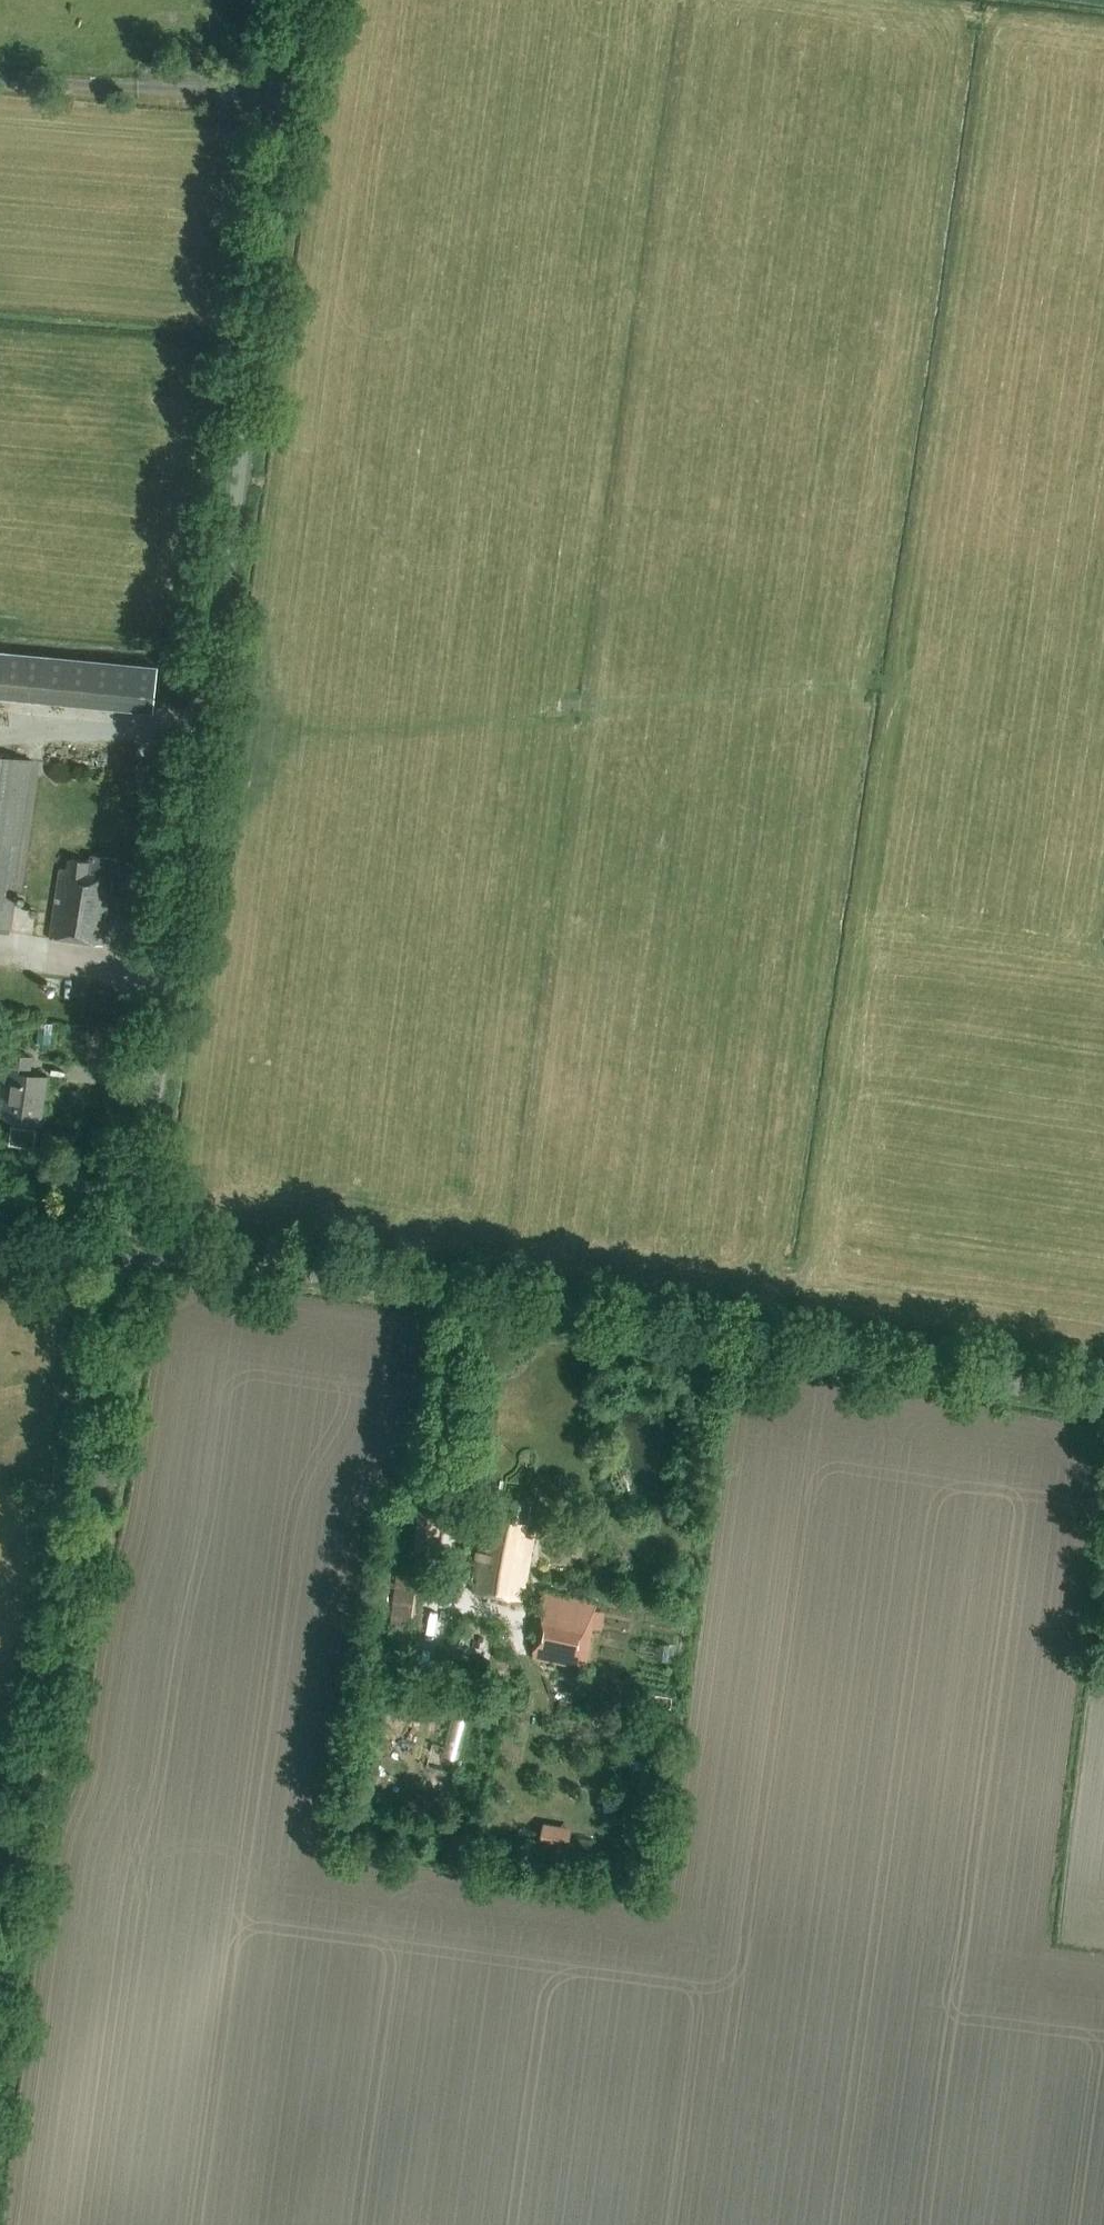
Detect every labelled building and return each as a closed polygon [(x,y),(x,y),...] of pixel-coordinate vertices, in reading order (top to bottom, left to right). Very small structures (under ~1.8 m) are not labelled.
[(168,708),(172,662),(0,647),(0,693),(168,708)] [(10,933),(34,760),(0,755),(0,931),(10,933)] [(125,913),(128,897),(111,894),(114,877),(116,877),(119,859),(90,854),(89,861),(68,858),(66,869),(60,868),(50,937),(102,945),(108,904),(115,905),(114,911),(125,913)] [(43,1095),(46,1076),(28,1073),(30,1056),(6,1053),(2,1081),(11,1083),(7,1117),(4,1117),(4,1118),(13,1120),(12,1126),(11,1126),(9,1144),(33,1147),(36,1129),(35,1128),(36,1123),(39,1123),(39,1122),(37,1122),(41,1095),(43,1095)] [(437,1550),(442,1503),(416,1500),(411,1548),(437,1550)] [(532,1536),(535,1517),(527,1516),(529,1504),(509,1501),(507,1513),(486,1509),(483,1527),(482,1527),(471,1590),(521,1599),(532,1536)] [(474,1513),(460,1512),(459,1524),(472,1526),(474,1513)] [(388,1644),(416,1647),(426,1563),(398,1560),(388,1644)] [(587,1668),(597,1604),(545,1593),(534,1658),(587,1668)] [(573,1856),(583,1826),(554,1817),(544,1847),(573,1856)]
